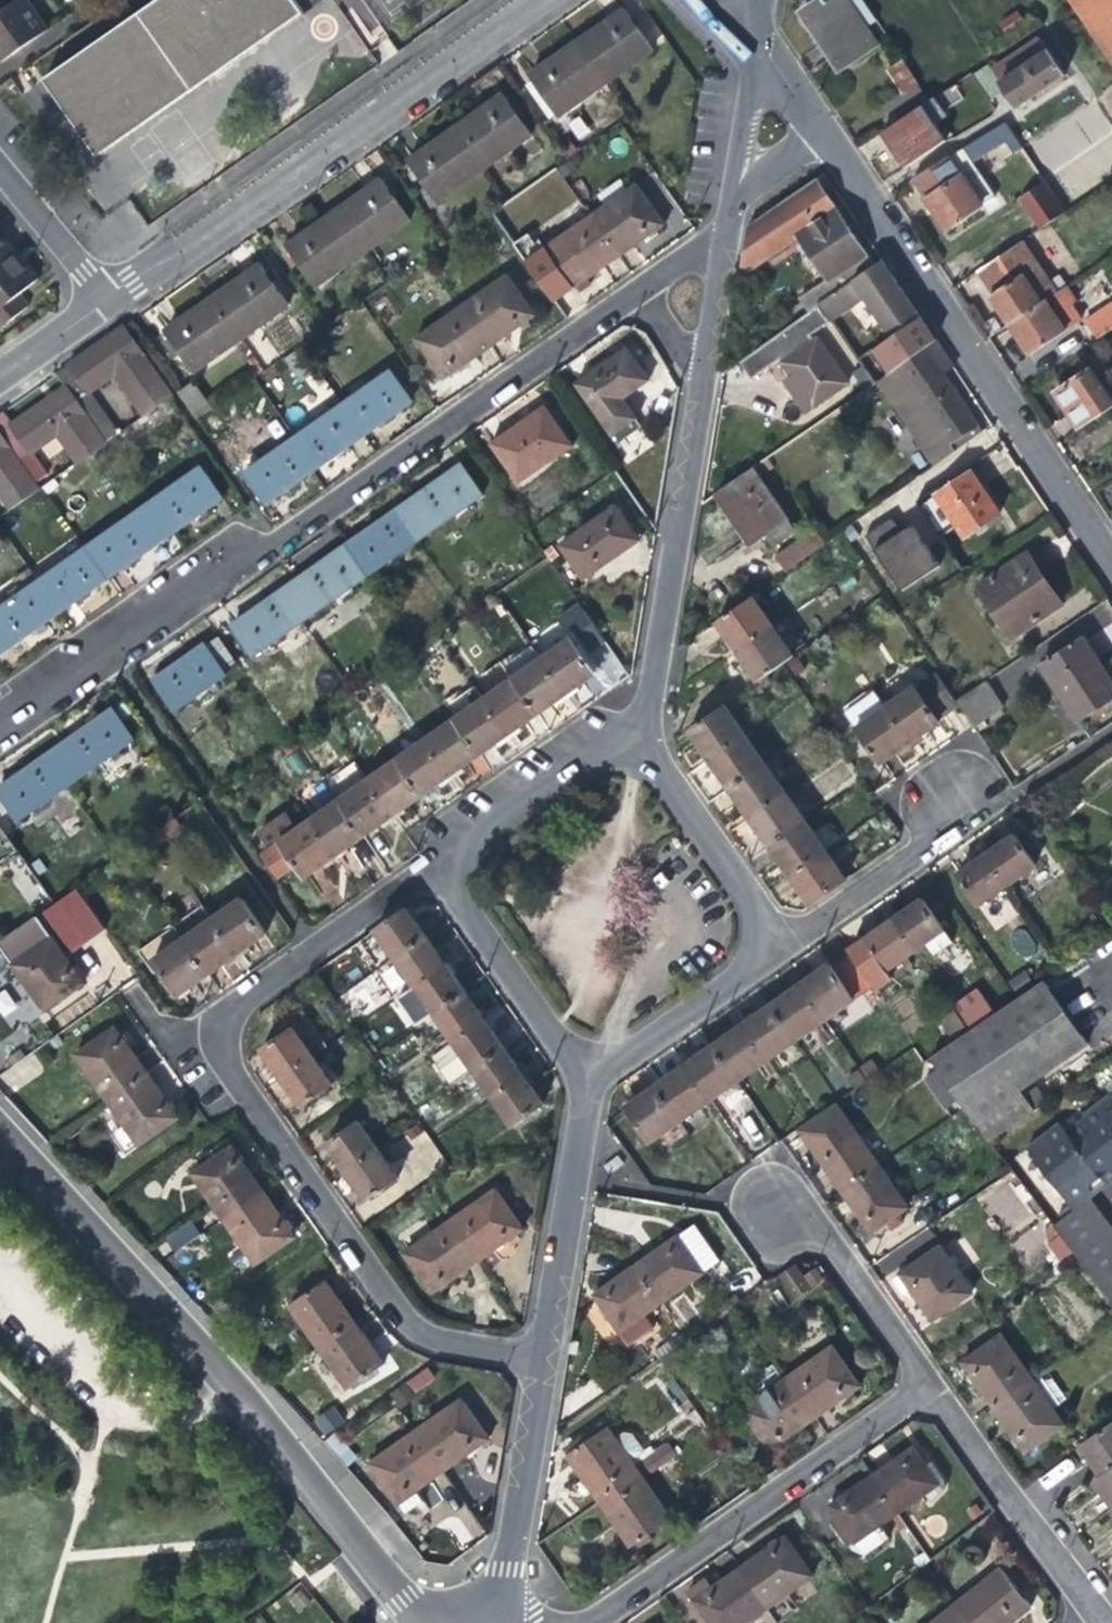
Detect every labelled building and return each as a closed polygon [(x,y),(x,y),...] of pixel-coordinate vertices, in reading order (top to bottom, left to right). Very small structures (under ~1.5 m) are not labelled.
[(48,29),(28,0),(14,0),(0,10),(0,63),(48,29)] [(206,77),(301,11),(293,0),(155,0),(43,78),(95,154),(206,77)] [(866,25),(849,0),(814,0),(799,10),(824,45),(840,68),(878,43),(866,25)] [(866,25),(875,19),(863,0),(849,0),(866,25)] [(1111,60),(1111,0),(1071,0),(1111,60)] [(597,24),(573,41),(603,83),(652,48),(623,6),(597,24)] [(971,71),(990,99),(1008,88),(1011,93),(1020,107),(1065,75),(1038,37),(999,63),(994,55),(988,59),(971,71)] [(556,115),(603,83),(573,41),(552,56),(527,74),(556,115)] [(895,107),(902,117),(930,98),(903,60),(888,69),(908,98),(895,107)] [(479,107),(453,125),(482,167),(531,133),(501,91),(479,107)] [(935,95),(930,98),(902,117),(881,132),(893,150),(904,168),(947,139),(935,121),(947,112),(935,95)] [(1028,156),(1003,118),(913,179),(930,205),(946,228),(995,195),(973,161),(1005,140),(1019,161),(1028,156)] [(435,201),(482,167),(453,125),(429,143),(406,159),(435,201)] [(355,195),(331,211),(361,252),(409,219),(380,177),(355,195)] [(799,297),(807,310),(821,300),(834,291),(881,259),(874,248),(865,253),(841,217),(815,177),(747,224),(739,276),(799,235),(827,278),(799,297)] [(1038,227),(1064,210),(1044,180),(1018,198),(1038,227)] [(633,183),(587,216),(615,257),(642,238),(662,224),(633,183)] [(314,286),(361,252),(331,211),(310,226),(285,244),(314,286)] [(597,270),(615,257),(587,216),(543,246),(572,288),(597,270)] [(13,247),(4,236),(0,231),(0,257),(13,247)] [(999,309),(1008,322),(1058,289),(1024,237),(977,269),(992,291),(989,294),(999,309)] [(13,247),(0,257),(0,329),(29,304),(19,292),(38,277),(26,262),(13,247)] [(858,295),(890,342),(922,320),(905,294),(881,259),(834,291),(844,305),(858,295)] [(236,279),(211,296),(240,337),(288,304),(259,263),(236,279)] [(505,274),(460,305),(489,346),(512,329),(533,315),(505,274)] [(1066,284),(1058,289),(1008,322),(1019,339),(1029,353),(1083,317),(1071,298),(1074,296),(1066,284)] [(831,315),(844,305),(834,291),(821,300),(831,315)] [(192,371),(240,337),(211,296),(188,312),(163,330),(192,371)] [(807,310),(737,358),(749,377),(778,358),(793,380),(811,407),(847,381),(816,335),(812,337),(807,331),(831,315),(821,300),(807,310)] [(1111,324),(1111,302),(1085,320),(1095,335),(1111,324)] [(466,361),(489,346),(460,305),(415,337),(443,378),(466,361)] [(935,341),(922,320),(890,342),(861,361),(875,381),(877,379),(935,341)] [(142,415),(170,396),(121,326),(91,347),(55,373),(63,386),(103,443),(117,433),(88,392),(113,374),(142,415)] [(942,374),(953,367),(935,341),(877,379),(935,465),(982,433),(954,392),(942,374)] [(574,382),(610,434),(636,416),(623,397),(649,379),(627,346),(597,367),(574,382)] [(1111,407),(1111,400),(1090,366),(1053,390),(1067,412),(1079,429),(1111,407)] [(390,370),(340,405),(361,435),(384,419),(411,400),(390,370)] [(176,391),(195,417),(211,406),(193,380),(176,391)] [(103,443),(63,386),(28,411),(0,431),(0,435),(17,460),(53,433),(74,463),(103,443)] [(489,441),(517,482),(572,443),(544,403),(519,420),(489,441)] [(340,405),(293,438),(314,468),(340,450),(361,435),(340,405)] [(17,460),(0,435),(0,495),(28,476),(17,460)] [(291,485),(314,468),(293,438),(243,473),(265,503),(291,485)] [(433,481),(407,499),(417,514),(405,523),(416,540),(482,494),(460,463),(433,481)] [(201,466),(134,513),(145,528),(159,518),(170,533),(192,518),(222,497),(201,466)] [(751,467),(715,492),(734,519),(750,542),(786,518),(751,467)] [(963,535),(997,511),(983,490),(970,469),(935,493),(963,535)] [(372,524),(345,543),(367,575),(416,540),(405,523),(417,514),(407,499),(372,524)] [(558,543),(583,579),(613,557),(639,538),(615,503),(558,543)] [(138,556),(170,533),(159,518),(145,528),(134,513),(84,548),(106,578),(138,556)] [(894,590),(937,569),(914,523),(898,530),(892,518),(865,531),(894,590)] [(786,571),(826,543),(816,528),(776,556),(786,571)] [(321,559),(279,588),(290,603),(304,593),(316,610),(367,575),(345,543),(321,559)] [(84,548),(36,581),(58,611),(83,594),(106,578),(84,548)] [(977,585),(990,606),(1000,599),(1020,629),(1059,604),(1041,577),(1026,553),(977,585)] [(0,606),(0,652),(35,628),(58,611),(36,581),(0,606)] [(251,655),(316,610),(304,593),(290,603),(279,588),(254,606),(229,623),(251,655)] [(727,637),(736,650),(773,625),(752,595),(715,621),(727,637)] [(1010,636),(1020,629),(1000,599),(990,606),(1010,636)] [(229,623),(215,633),(237,665),(251,655),(229,623)] [(793,654),(773,625),(736,650),(747,666),(756,679),(793,654)] [(215,633),(202,642),(224,674),(237,665),(215,633)] [(568,636),(540,656),(565,692),(581,681),(594,672),(568,636)] [(1111,697),(1111,683),(1097,661),(1080,636),(1039,664),(1077,721),(1111,697)] [(174,709),(224,674),(202,642),(178,658),(152,677),(174,709)] [(552,701),(565,692),(540,656),(511,676),(536,712),(552,701)] [(912,684),(885,703),(911,740),(934,725),(938,721),(937,719),(960,703),(956,698),(937,670),(914,687),(912,684)] [(521,723),(536,712),(511,676),(481,697),(507,733),(521,723)] [(960,703),(967,714),(996,694),(985,679),(956,698),(960,703)] [(899,749),(911,740),(885,703),(873,687),(866,691),(865,689),(842,706),(881,762),(899,749)] [(1004,705),(996,694),(967,714),(973,722),(975,725),(1004,705)] [(492,743),(507,733),(481,697),(453,716),(479,753),(492,743)] [(698,746),(707,758),(744,732),(723,703),(686,729),(698,746)] [(83,726),(58,743),(68,758),(54,768),(66,785),(133,737),(111,706),(83,726)] [(464,764),(479,753),(453,716),(422,738),(448,775),(464,764)] [(718,774),(728,788),(764,762),(744,732),(707,758),(718,774)] [(434,784),(448,775),(422,738),(393,759),(419,795),(434,784)] [(66,785),(54,768),(68,758),(58,743),(26,765),(0,783),(0,796),(16,819),(66,785)] [(407,804),(419,795),(393,759),(365,778),(391,815),(407,804)] [(321,776),(336,799),(365,778),(352,760),(328,777),(325,773),(321,776)] [(738,803),(749,817),(785,791),(764,762),(728,788),(738,803)] [(376,825),(391,815),(365,778),(336,799),(362,835),(376,825)] [(760,833),(769,847),(805,821),(785,791),(749,817),(760,833)] [(349,844),(362,835),(336,799),(308,819),(333,856),(349,844)] [(321,864),(333,856),(308,819),(297,826),(287,810),(261,828),(272,844),(264,849),(280,871),(294,861),(304,876),(321,864)] [(173,818),(153,833),(160,843),(180,828),(173,818)] [(779,860),(790,876),(826,850),(805,821),(769,847),(779,860)] [(1003,842),(987,854),(1008,884),(1037,864),(1015,834),(1003,842)] [(810,904),(845,879),(826,850),(790,876),(799,889),(810,904)] [(981,904),(1008,884),(987,854),(976,861),(959,873),(981,904)] [(237,896),(209,916),(235,952),(249,942),(263,932),(237,896)] [(907,908),(893,917),(915,948),(926,941),(943,928),(932,913),(922,897),(907,908)] [(373,929),(392,956),(425,933),(417,921),(406,907),(373,929)] [(941,907),(932,913),(943,928),(944,927),(952,922),(941,907)] [(9,963),(50,935),(36,915),(0,940),(0,949),(9,963)] [(209,916),(181,937),(206,972),(222,961),(235,952),(209,916)] [(902,957),(915,948),(893,917),(871,933),(847,950),(851,956),(873,987),(874,988),(892,976),(887,968),(902,957)] [(944,927),(943,928),(926,941),(934,953),(953,939),(944,927)] [(1007,944),(1029,958),(1039,942),(1018,928),(1007,944)] [(392,956),(411,984),(444,961),(435,947),(425,933),(392,956)] [(63,995),(82,981),(50,935),(9,963),(42,1009),(63,995)] [(192,982),(206,972),(181,937),(149,959),(174,995),(192,982)] [(813,973),(799,983),(824,1019),(855,998),(873,987),(851,956),(834,968),(829,962),(813,973)] [(887,968),(892,976),(907,964),(902,957),(887,968)] [(455,976),(444,961),(411,984),(432,1013),(465,990),(455,976)] [(1011,984),(1019,995),(1039,982),(1031,971),(1011,984)] [(1044,981),(970,1032),(954,1042),(930,1058),(987,1141),(1033,1111),(1030,1107),(1046,1096),(1036,1081),(1088,1044),(1044,981)] [(795,1040),(824,1019),(799,983),(784,994),(770,1003),(795,1040)] [(1,1016),(16,1006),(4,988),(0,991),(0,1014),(1,1016)] [(474,1003),(465,990),(432,1013),(452,1041),(485,1018),(474,1003)] [(767,1060),(795,1040),(770,1003),(756,1013),(742,1023),(767,1060)] [(939,1019),(954,1042),(970,1032),(954,1009),(939,1019)] [(271,1064),(279,1076),(312,1053),(325,1044),(305,1016),(260,1048),(271,1064)] [(495,1033),(485,1018),(452,1041),(459,1052),(437,1067),(448,1083),(470,1068),(504,1045),(495,1033)] [(738,1081),(767,1060),(742,1023),(727,1033),(713,1043),(738,1081)] [(72,1052),(105,1099),(145,1071),(128,1046),(112,1024),(72,1052)] [(452,1041),(430,1057),(437,1067),(459,1052),(452,1041)] [(709,1102),(738,1081),(713,1043),(698,1054),(683,1064),(709,1102)] [(512,1057),(504,1045),(470,1068),(490,1097),(524,1074),(512,1057)] [(332,1082),(312,1053),(279,1076),(290,1092),(300,1105),(332,1082)] [(669,1074),(654,1084),(680,1122),(709,1102),(683,1064),(669,1074)] [(161,1094),(145,1071),(105,1099),(137,1144),(177,1117),(161,1094)] [(534,1089),(524,1074),(490,1097),(510,1126),(544,1103),(534,1089)] [(649,1145),(680,1122),(654,1084),(637,1096),(623,1106),(649,1145)] [(1099,1106),(1111,1123),(1111,1096),(1099,1106)] [(1099,1106),(1085,1117),(1088,1120),(1070,1135),(1107,1184),(1111,1180),(1111,1123),(1099,1106)] [(828,1171),(843,1194),(880,1168),(839,1111),(803,1136),(828,1171)] [(336,1158),(345,1171),(377,1148),(357,1119),(325,1142),(336,1158)] [(1093,1195),(1107,1184),(1070,1135),(1061,1123),(1027,1149),(1073,1210),(1089,1197),(1093,1195)] [(189,1172),(222,1219),(263,1190),(249,1169),(230,1143),(189,1172)] [(397,1175),(377,1148),(345,1171),(355,1186),(364,1199),(397,1175)] [(907,1207),(880,1168),(843,1194),(871,1232),(907,1207)] [(494,1187),(458,1213),(485,1253),(505,1239),(521,1227),(494,1187)] [(278,1210),(263,1190),(222,1219),(253,1264),(295,1234),(278,1210)] [(1098,1207),(1089,1197),(1073,1210),(1051,1227),(1059,1237),(1098,1207)] [(1098,1207),(1059,1237),(1075,1256),(1111,1304),(1111,1225),(1098,1207)] [(460,1271),(485,1253),(458,1213),(403,1253),(430,1292),(460,1271)] [(165,1232),(171,1247),(198,1237),(192,1222),(165,1232)] [(663,1245),(635,1265),(660,1301),(721,1258),(696,1222),(663,1245)] [(907,1264),(937,1242),(927,1230),(898,1252),(907,1264)] [(932,1320),(971,1292),(939,1247),(899,1274),(915,1295),(932,1320)] [(813,1286),(795,1262),(779,1273),(796,1298),(813,1286)] [(643,1314),(660,1301),(635,1265),(616,1278),(594,1294),(628,1343),(651,1327),(643,1314)] [(289,1306),(317,1347),(353,1322),(340,1303),(324,1281),(289,1306)] [(366,1341),(353,1322),(317,1347),(345,1386),(381,1361),(366,1341)] [(979,1387),(993,1407),(1031,1381),(999,1336),(961,1362),(979,1387)] [(831,1346),(786,1378),(814,1418),(837,1402),(858,1387),(831,1346)] [(749,1381),(760,1396),(783,1380),(772,1365),(749,1381)] [(416,1393),(436,1378),(427,1367),(407,1381),(416,1393)] [(794,1432),(814,1418),(786,1378),(783,1380),(760,1396),(741,1410),(768,1450),(794,1432)] [(1063,1426),(1031,1381),(993,1407),(1011,1433),(1025,1452),(1063,1426)] [(459,1399),(415,1431),(442,1469),(466,1452),(486,1438),(459,1399)] [(324,1435),(344,1422),(333,1406),(313,1419),(324,1435)] [(1101,1476),(1111,1469),(1111,1424),(1080,1446),(1091,1461),(1101,1476)] [(581,1477),(597,1501),(638,1472),(630,1460),(613,1436),(605,1425),(564,1453),(581,1477)] [(613,1436),(630,1460),(642,1451),(630,1433),(621,1430),(613,1436)] [(427,1479),(442,1469),(415,1431),(369,1463),(396,1501),(398,1499),(407,1513),(425,1500),(416,1487),(427,1479)] [(642,1451),(630,1460),(638,1472),(671,1448),(663,1436),(642,1451)] [(895,1462),(874,1476),(900,1513),(928,1493),(934,1502),(949,1492),(948,1481),(933,1462),(927,1466),(915,1448),(895,1462)] [(1101,1476),(1097,1480),(1108,1495),(1111,1502),(1111,1469),(1101,1476)] [(671,1519),(638,1472),(597,1501),(629,1547),(653,1530),(671,1519)] [(881,1527),(900,1513),(874,1476),(854,1490),(830,1507),(832,1512),(826,1516),(844,1542),(863,1552),(887,1535),(881,1527)] [(766,1552),(742,1569),(769,1608),(813,1577),(786,1538),(766,1552)] [(769,1608),(742,1569),(725,1581),(713,1589),(695,1601),(711,1622),(747,1622),(769,1608)] [(956,1604),(971,1622),(1015,1622),(1033,1609),(1001,1569),(956,1604)] [(689,1592),(695,1601),(713,1589),(707,1580),(689,1592)] [(956,1604),(933,1622),(971,1622),(956,1604)]
